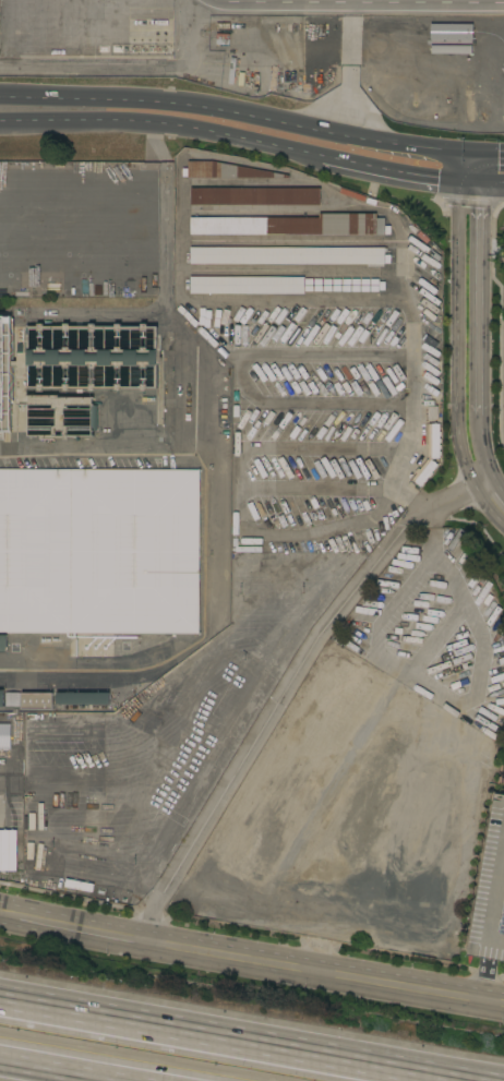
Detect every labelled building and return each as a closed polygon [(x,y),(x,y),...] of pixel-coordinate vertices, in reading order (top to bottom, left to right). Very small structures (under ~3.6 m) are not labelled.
[(503,25),(503,28),(503,31),(503,36),(503,38),(503,40),(463,40),(463,25),(503,25)] [(503,50),(503,65),(463,65),(463,62),(461,62),(461,60),(463,60),(463,55),(461,55),(461,52),(463,52),(463,49),(503,50)] [(485,85),(503,89),(503,93),(484,91),(484,88),(483,88),(483,87),(484,87),(485,85)] [(188,178),(188,177),(182,177),(182,168),(188,168),(188,161),(212,161),(288,176),(288,178),(188,178)] [(190,205),(190,189),(295,189),(295,187),(298,187),(298,189),(320,189),(320,205),(190,205)] [(223,218),(223,216),(227,216),(227,218),(319,218),(319,214),(376,214),(375,218),(384,218),(384,235),(296,235),(296,237),(289,237),(289,235),(190,235),(190,217),(223,218)] [(386,248),(386,252),(384,252),(384,255),(389,255),(389,263),(384,263),(384,264),(383,264),(383,267),(367,267),(367,264),(325,264),(325,266),(320,266),(320,264),(190,264),(190,248),(386,248)] [(303,277),(303,293),(190,293),(190,277),(303,277)] [(10,432),(0,432),(0,317),(10,317),(10,361),(17,361),(17,351),(26,351),(26,326),(37,326),(37,324),(43,324),(43,326),(62,326),(62,324),(69,324),(69,326),(88,326),(88,324),(95,324),(95,326),(113,326),(113,324),(121,324),(121,326),(140,326),(140,324),(146,324),(146,326),(157,326),(157,391),(146,391),(146,392),(140,392),(140,389),(121,389),(121,392),(113,392),(113,391),(95,391),(95,392),(88,392),(88,389),(69,389),(69,392),(62,392),(62,389),(43,389),(43,392),(36,392),(36,389),(27,389),(27,395),(58,395),(58,397),(92,397),(92,406),(97,406),(97,430),(92,430),(92,436),(27,436),(27,405),(17,405),(17,367),(10,367),(10,432)] [(440,458),(431,458),(431,460),(437,465),(431,472),(433,473),(429,478),(428,477),(425,480),(427,480),(424,483),(423,482),(423,483),(424,484),(422,487),(421,485),(420,488),(413,482),(416,481),(412,479),(417,473),(415,472),(418,468),(420,469),(428,458),(429,423),(440,423),(440,458)] [(199,633),(0,633),(0,470),(199,470),(199,633)] [(52,693),(52,709),(21,709),(21,693),(52,693)] [(108,693),(108,705),(56,705),(56,693),(108,693)]
